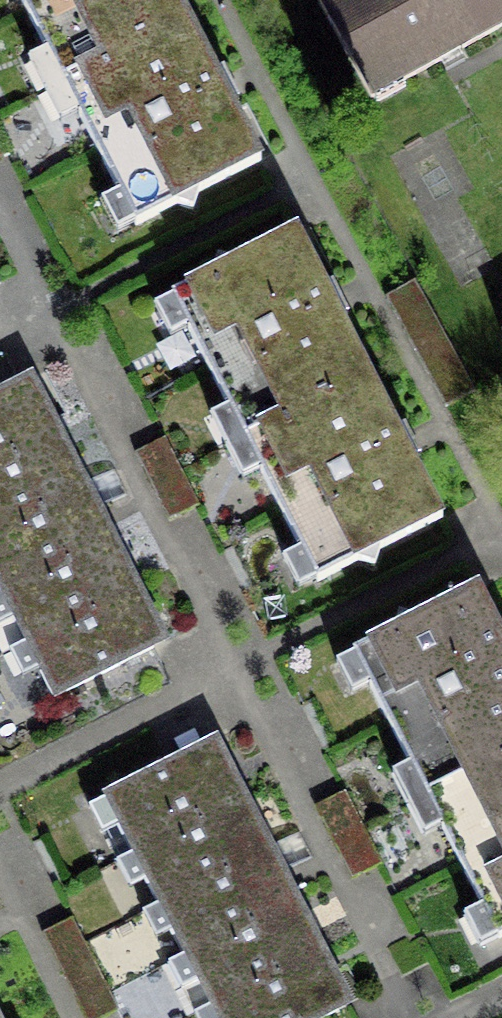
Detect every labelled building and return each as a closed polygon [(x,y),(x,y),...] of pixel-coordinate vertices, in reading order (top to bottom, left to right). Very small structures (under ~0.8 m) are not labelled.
[(129,234),(254,174),(219,101),(170,0),(15,0),(129,234)] [(501,26),(501,0),(324,0),(319,3),(372,98),(501,26)] [(297,238),(172,300),(317,591),(441,529),(405,455),(333,310),(297,238)] [(61,438),(34,383),(0,399),(0,468),(61,438)] [(85,486),(61,438),(0,468),(0,527),(85,486)] [(112,540),(85,486),(0,527),(0,596),(112,540)] [(26,649),(138,592),(112,540),(0,596),(0,597),(26,649)] [(168,650),(138,592),(26,649),(56,707),(168,650)] [(347,663),(501,949),(501,948),(501,661),(468,598),(347,663)] [(130,858),(239,800),(214,753),(105,811),(130,858)] [(130,858),(154,904),(263,847),(239,800),(130,858)] [(182,957),(292,900),(263,847),(154,904),(182,957)] [(182,957),(210,1011),(320,954),(292,900),(182,957)] [(320,954),(210,1011),(214,1017),(335,1017),(349,1011),(320,954)]
